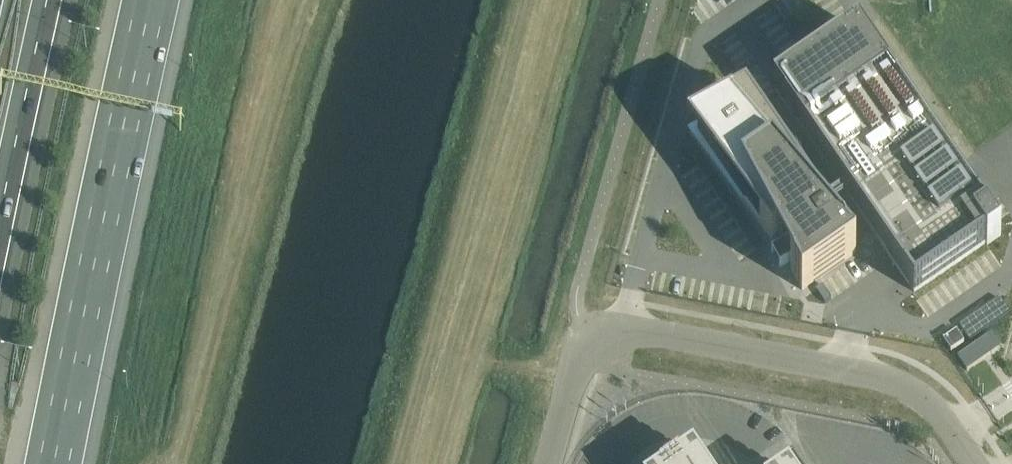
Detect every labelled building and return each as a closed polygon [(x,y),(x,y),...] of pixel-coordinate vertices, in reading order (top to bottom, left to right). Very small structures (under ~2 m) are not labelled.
[(860,32),(776,90),(836,178),(846,193),(823,209),(822,209),(819,211),(825,218),(852,200),(914,292),(986,243),(987,244),(1001,235),(987,214),(986,215),(860,32)] [(688,130),(772,243),(777,240),(780,247),(772,251),(780,267),(788,262),(791,269),(802,290),(856,253),(841,235),(840,236),(825,218),(819,211),(822,209),(773,137),(747,99),(703,122),(688,130)] [(960,326),(960,327),(968,339),(969,339),(969,340),(970,340),(971,340),(972,339),(1009,314),(1010,313),(1010,312),(1010,311),(1002,299),(1001,299),(1000,299),(999,299),(998,299),(961,324),(961,325),(960,325),(960,326)] [(964,342),(956,331),(943,340),(951,351),(964,342)] [(957,356),(967,370),(999,348),(989,334),(957,356)] [(694,452),(676,463),(702,463),(694,452)]
